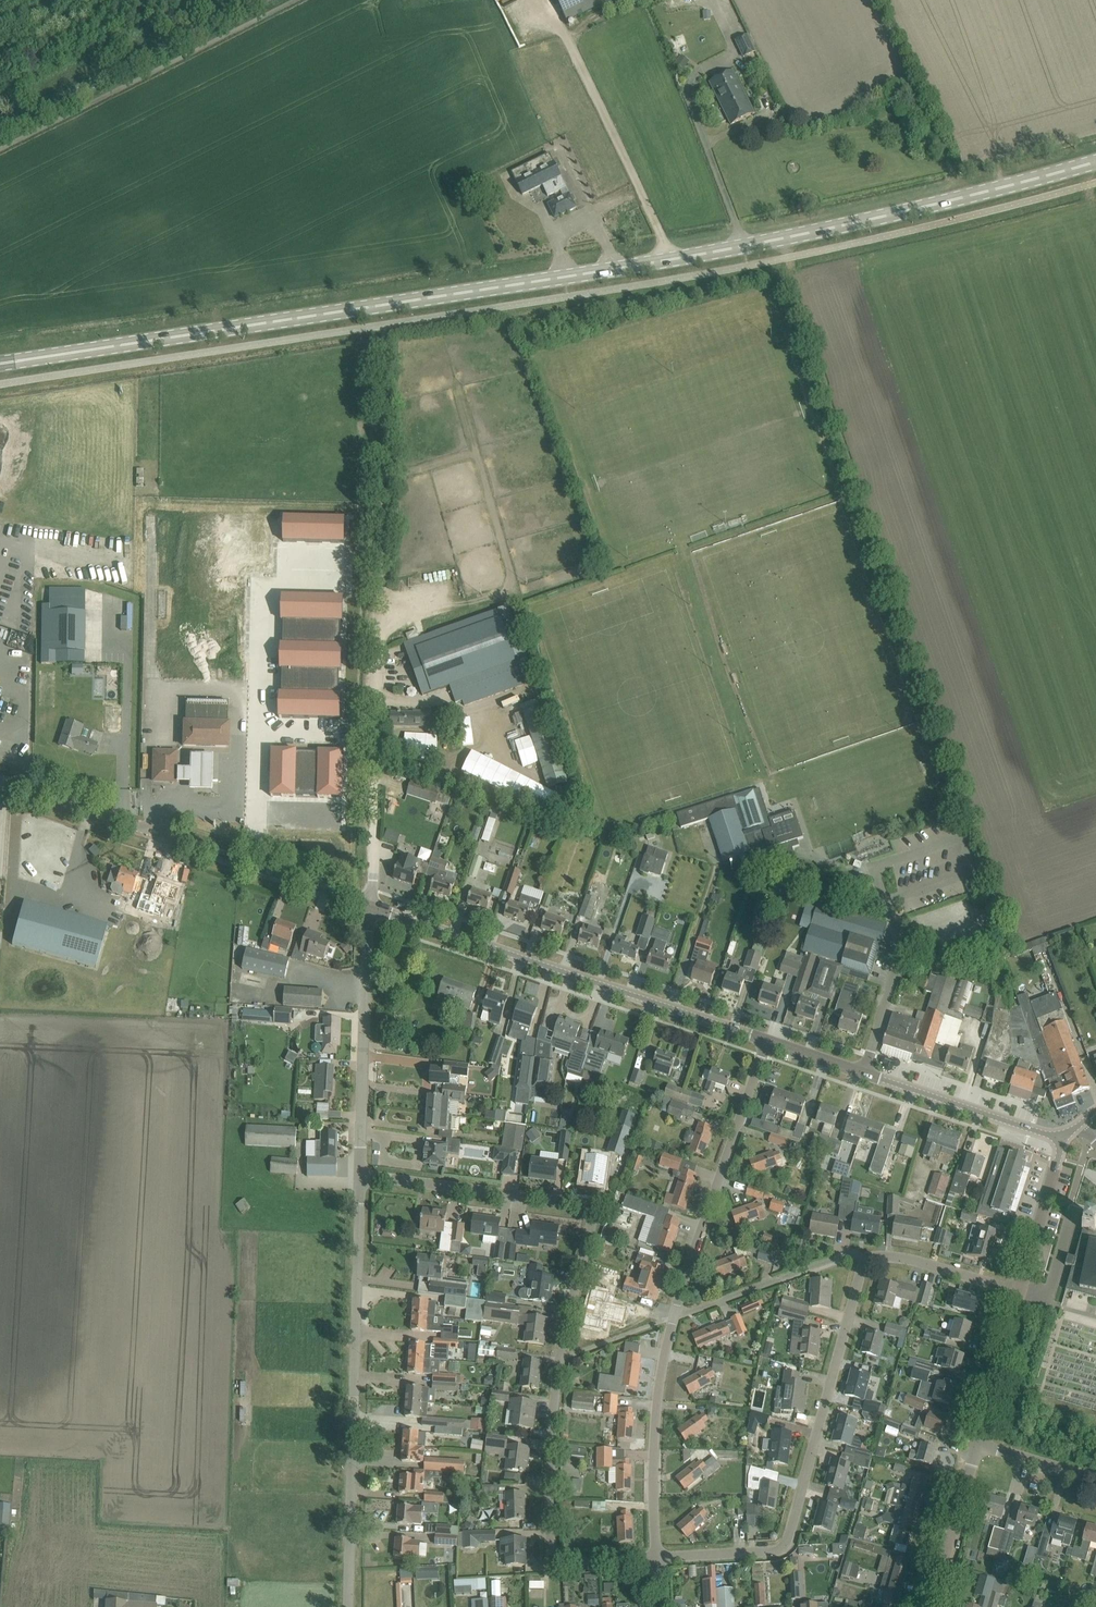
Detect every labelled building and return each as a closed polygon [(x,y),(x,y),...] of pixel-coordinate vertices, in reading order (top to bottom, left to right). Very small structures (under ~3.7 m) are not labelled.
[(567,23),(616,0),(557,0),(567,23)] [(703,11),(702,19),(711,19),(711,11),(703,11)] [(756,52),(747,35),(735,41),(744,58),(756,52)] [(682,56),(676,63),(683,69),(689,63),(682,56)] [(755,113),(750,103),(733,70),(709,82),(731,125),(755,113)] [(554,163),(550,154),(512,172),(517,181),(516,181),(518,185),(523,195),(543,185),(548,196),(567,188),(562,178),(554,163)] [(577,209),(570,194),(548,204),(555,219),(577,209)] [(144,470),(137,469),(135,487),(143,488),(144,470)] [(281,518),(281,542),(343,543),(343,519),(281,518)] [(85,588),(49,587),(49,605),(41,605),(40,664),(56,664),(56,663),(84,663),(85,588)] [(281,696),(281,720),(342,722),(343,697),(340,697),(340,673),(343,673),(344,649),(341,649),(342,624),(344,624),(345,600),(284,599),(283,623),(286,623),(285,647),(283,647),(282,672),(285,672),(284,696),(281,696)] [(450,686),(456,703),(463,700),(465,706),(475,702),(526,684),(522,674),(532,670),(509,606),(407,642),(410,651),(408,652),(423,695),(450,686)] [(408,641),(419,638),(417,631),(406,635),(408,641)] [(178,645),(178,668),(186,668),(185,700),(228,701),(228,668),(232,668),(232,645),(178,645)] [(185,723),(184,723),(184,746),(227,747),(228,724),(227,724),(228,701),(185,700),(185,723)] [(522,708),(549,790),(569,784),(541,701),(522,708)] [(392,713),(391,725),(431,726),(431,711),(417,712),(417,713),(402,713),(402,712),(399,712),(399,713),(392,713)] [(67,721),(59,745),(72,750),(73,747),(93,754),(97,743),(89,740),(92,730),(84,727),(84,726),(67,721)] [(432,735),(432,755),(443,755),(444,735),(432,735)] [(271,794),(271,797),(274,797),(296,797),(296,795),(318,796),(318,798),(343,799),(343,796),(344,752),(320,752),(320,754),(297,753),(297,751),(274,751),(273,751),(272,794),(271,794)] [(175,782),(175,776),(176,752),(154,752),(153,781),(175,782)] [(213,791),(214,755),(191,755),(190,769),(178,769),(178,783),(190,783),(190,791),(213,791)] [(422,783),(412,780),(407,794),(436,804),(437,802),(448,806),(452,793),(422,783)] [(765,831),(763,825),(766,824),(754,790),(734,797),(734,796),(705,805),(708,815),(701,817),(698,808),(677,815),(681,828),(710,819),(736,810),(743,832),(749,850),(751,850),(759,847),(763,858),(770,855),(772,861),(795,854),(793,848),(800,846),(798,840),(804,838),(798,820),(765,831)] [(458,797),(457,800),(480,808),(481,804),(486,805),(487,802),(456,791),(454,796),(458,797)] [(710,819),(717,841),(724,861),(750,852),(749,850),(743,832),(736,810),(710,819)] [(489,842),(497,820),(490,818),(482,840),(489,842)] [(389,830),(385,840),(391,842),(394,832),(389,830)] [(95,845),(88,851),(94,858),(100,852),(95,845)] [(423,847),(419,858),(430,862),(434,851),(423,847)] [(437,847),(433,858),(440,861),(444,850),(437,847)] [(641,871),(649,874),(649,873),(661,877),(668,854),(657,850),(649,847),(647,856),(646,855),(641,871)] [(503,893),(513,896),(521,872),(518,871),(520,866),(523,867),(529,852),(519,848),(503,893)] [(394,879),(414,885),(418,873),(427,876),(428,871),(430,865),(418,861),(402,855),(400,864),(399,863),(394,879)] [(476,856),(469,875),(476,878),(483,859),(476,856)] [(440,861),(433,858),(430,865),(428,871),(436,874),(431,891),(450,898),(456,883),(446,879),(447,874),(445,873),(448,863),(440,861)] [(487,862),(484,870),(495,874),(498,866),(487,862)] [(123,892),(130,894),(137,875),(121,869),(116,882),(112,884),(110,889),(113,893),(121,896),(123,892)] [(154,878),(153,880),(143,877),(133,906),(143,909),(157,913),(163,895),(172,898),(176,886),(154,878)] [(587,897),(579,916),(591,921),(599,899),(598,899),(603,884),(591,879),(585,896),(587,897)] [(473,888),(471,893),(468,904),(487,910),(493,895),(473,888)] [(495,889),(493,896),(501,898),(503,891),(495,889)] [(550,908),(554,897),(546,894),(542,906),(550,908)] [(510,901),(508,906),(505,916),(525,923),(533,899),(523,895),(519,904),(510,901)] [(12,945),(96,968),(107,926),(23,903),(12,945)] [(818,904),(803,951),(842,963),(841,966),(844,966),(843,968),(871,977),(887,925),(818,904)] [(643,917),(637,936),(650,940),(656,920),(655,920),(658,911),(649,908),(646,918),(643,917)] [(547,914),(545,919),(542,929),(561,936),(567,920),(547,914)] [(810,930),(812,924),(813,919),(806,917),(803,928),(810,930)] [(704,939),(710,921),(705,919),(695,949),(710,953),(714,942),(704,939)] [(296,927),(279,921),(270,945),(288,951),(296,927)] [(584,926),(579,941),(599,948),(604,933),(584,926)] [(651,938),(668,943),(671,932),(655,926),(651,938)] [(240,927),(238,945),(248,946),(250,928),(240,927)] [(308,955),(324,961),(330,944),(321,941),(322,936),(316,934),(308,931),(302,950),(296,948),(292,958),(305,963),(308,955)] [(626,944),(628,940),(617,936),(612,953),(636,961),(640,950),(640,949),(637,948),(626,944)] [(1032,950),(1035,956),(1048,951),(1043,938),(1011,950),(1013,957),(1032,950)] [(755,944),(752,952),(763,955),(765,947),(755,944)] [(667,971),(672,958),(663,955),(665,950),(654,947),(648,965),(667,971)] [(242,969),(285,979),(290,960),(247,950),(242,969)] [(749,951),(744,967),(758,971),(763,955),(752,952),(749,951)] [(801,965),(803,958),(787,952),(780,972),(797,978),(802,965),(801,965)] [(794,993),(804,996),(802,999),(797,1016),(814,1021),(820,1005),(811,1002),(813,995),(832,1001),(844,966),(807,955),(798,980),(794,993)] [(698,961),(692,980),(711,986),(716,972),(707,969),(709,965),(698,961)] [(728,975),(723,990),(740,996),(745,981),(744,981),(748,971),(740,968),(737,978),(728,975)] [(882,1054),(905,1061),(906,1062),(908,1063),(911,1061),(913,1054),(931,1060),(931,1059),(946,1064),(955,1036),(962,1015),(948,1010),(956,983),(948,980),(948,979),(947,978),(946,979),(938,977),(938,978),(930,975),(929,979),(915,974),(911,987),(933,994),(923,1023),(893,1013),(883,1045),(884,1045),(881,1052),(882,1054)] [(477,991),(445,979),(440,992),(437,1001),(458,1009),(460,1006),(470,1009),(477,991)] [(766,984),(763,992),(759,1003),(777,1009),(781,999),(786,982),(778,979),(775,988),(766,984)] [(964,1015),(974,987),(957,981),(956,983),(948,1010),(962,1015),(964,1015)] [(863,1014),(853,1011),(854,1010),(853,1010),(860,987),(845,982),(834,1014),(844,1017),(839,1030),(849,1033),(849,1032),(855,1034),(855,1035),(856,1035),(863,1014)] [(322,1008),(323,991),(285,988),(284,1005),(322,1008)] [(1071,1033),(1056,993),(1032,1003),(1028,993),(1017,997),(1021,1008),(1020,1008),(1046,1081),(1049,1080),(1051,1086),(1049,1087),(1054,1102),(1057,1110),(1075,1103),(1072,1095),(1090,1089),(1086,1078),(1069,1034),(1071,1033)] [(481,1020),(499,1025),(502,1015),(507,1000),(490,994),(486,1004),(481,1020)] [(1010,996),(997,994),(995,1008),(993,1026),(985,1050),(982,1060),(988,1063),(984,1077),(1004,1084),(1009,1069),(1008,1069),(1011,1060),(1013,1061),(1011,1008),(1010,996)] [(403,1013),(404,1003),(386,1001),(385,1011),(403,1013)] [(520,1005),(517,1015),(512,1030),(528,1035),(537,1010),(520,1005)] [(294,1009),(277,1008),(277,1011),(244,1008),(243,1020),(276,1023),(292,1024),(294,1009)] [(1008,1084),(1012,1085),(1009,1095),(1030,1102),(1030,1100),(1037,1102),(1039,1097),(1045,1099),(1047,1090),(1045,1082),(1046,1081),(1020,1008),(1011,1008),(1013,1061),(1019,1063),(1017,1070),(1013,1069),(1008,1084)] [(477,1014),(468,1013),(468,1014),(466,1033),(475,1034),(477,1014)] [(581,1040),(579,1042),(575,1041),(581,1025),(561,1018),(551,1045),(551,1048),(572,1055),(570,1062),(568,1063),(566,1068),(567,1069),(567,1071),(568,1071),(568,1074),(580,1078),(583,1070),(588,1056),(586,1056),(589,1046),(587,1046),(587,1045),(587,1044),(586,1042),(581,1040)] [(317,1027),(316,1042),(318,1043),(324,1043),(324,1053),(337,1054),(338,1046),(340,1046),(341,1020),(325,1019),(325,1025),(319,1025),(317,1027)] [(588,1056),(583,1070),(589,1072),(601,1076),(601,1075),(593,1073),(596,1063),(604,1066),(608,1053),(624,1058),(630,1041),(599,1031),(594,1048),(589,1046),(586,1056),(588,1056)] [(497,1066),(506,1038),(498,1035),(488,1063),(497,1066)] [(961,1038),(955,1036),(946,1064),(946,1065),(967,1072),(970,1061),(972,1057),(971,1057),(974,1049),(962,1045),(959,1052),(954,1051),(958,1048),(961,1038)] [(523,1041),(516,1088),(518,1089),(516,1104),(528,1105),(530,1090),(531,1091),(532,1087),(538,1041),(527,1037),(526,1042),(523,1041)] [(531,1100),(531,1101),(532,1101),(534,1102),(535,1098),(548,1100),(550,1100),(551,1090),(556,1060),(551,1059),(551,1048),(551,1045),(538,1041),(532,1087),(531,1100)] [(680,1067),(681,1064),(680,1062),(678,1059),(676,1059),(677,1057),(658,1051),(654,1063),(652,1071),(670,1077),(673,1068),(676,1069),(678,1068),(680,1067)] [(289,1055),(286,1060),(293,1064),(296,1058),(289,1055)] [(456,1071),(455,1076),(461,1077),(468,1077),(470,1064),(457,1063),(456,1071)] [(333,1066),(328,1066),(316,1065),(314,1099),(327,1100),(328,1092),(332,1092),(333,1066)] [(493,1070),(487,1074),(493,1080),(498,1076),(501,1076),(502,1068),(493,1067),(493,1070)] [(445,1070),(432,1069),(430,1084),(444,1085),(443,1092),(466,1095),(467,1086),(460,1085),(461,1077),(455,1076),(456,1071),(451,1071),(445,1070)] [(640,1087),(645,1073),(635,1070),(630,1083),(640,1087)] [(727,1088),(730,1079),(731,1076),(712,1070),(712,1072),(705,1070),(703,1078),(709,1080),(705,1092),(712,1094),(716,1084),(727,1088)] [(586,1080),(599,1084),(601,1076),(589,1072),(586,1080)] [(702,1108),(706,1097),(676,1087),(673,1099),(702,1108)] [(767,1102),(763,1113),(764,1113),(768,1115),(775,1117),(777,1111),(785,1114),(790,1099),(791,1096),(776,1091),(775,1094),(772,1104),(767,1102)] [(426,1107),(426,1112),(428,1113),(431,1114),(441,1114),(449,1115),(459,1117),(460,1103),(465,1104),(466,1095),(443,1092),(443,1098),(440,1098),(435,1097),(429,1097),(429,1106),(426,1107)] [(790,1099),(785,1114),(800,1119),(802,1112),(806,1101),(791,1096),(790,1099)] [(686,1105),(687,1105),(673,1100),(667,1117),(680,1122),(683,1115),(693,1119),(696,1109),(686,1105)] [(318,1103),(316,1119),(329,1120),(330,1104),(318,1103)] [(822,1133),(831,1136),(834,1127),(836,1123),(839,1113),(822,1107),(819,1117),(817,1122),(825,1124),(822,1133)] [(495,1120),(495,1121),(506,1123),(507,1112),(497,1110),(497,1112),(495,1120)] [(426,1116),(425,1121),(428,1122),(427,1130),(431,1130),(438,1131),(440,1131),(440,1130),(441,1130),(454,1131),(460,1132),(461,1118),(459,1117),(449,1115),(441,1114),(431,1114),(428,1113),(428,1115),(426,1116)] [(845,1134),(843,1141),(858,1146),(861,1139),(867,1122),(851,1117),(850,1120),(848,1127),(845,1134)] [(562,1118),(561,1128),(570,1129),(571,1120),(562,1118)] [(766,1122),(763,1130),(772,1133),(778,1136),(780,1128),(779,1127),(776,1126),(766,1122)] [(867,1122),(861,1139),(879,1145),(869,1173),(882,1177),(893,1142),(897,1132),(867,1122)] [(687,1144),(690,1144),(693,1144),(690,1152),(703,1156),(711,1134),(710,1134),(712,1128),(700,1123),(696,1136),(693,1133),(691,1132),(687,1133),(684,1140),(687,1144)] [(795,1132),(793,1137),(801,1140),(800,1143),(804,1144),(810,1127),(806,1126),(798,1123),(795,1132)] [(527,1128),(506,1125),(502,1148),(523,1152),(527,1128)] [(623,1157),(632,1130),(617,1125),(608,1152),(623,1157)] [(246,1146),(296,1148),(297,1128),(247,1126),(246,1146)] [(933,1126),(927,1142),(928,1142),(923,1155),(939,1161),(941,1154),(953,1158),(955,1152),(957,1152),(963,1135),(933,1126)] [(529,1130),(529,1140),(539,1140),(539,1130),(529,1130)] [(559,1155),(558,1160),(569,1161),(570,1150),(572,1133),(562,1132),(560,1148),(559,1155)] [(321,1141),(317,1141),(317,1156),(309,1156),(309,1177),(337,1177),(337,1159),(337,1133),(321,1133),(321,1141)] [(769,1141),(769,1142),(787,1148),(790,1139),(778,1136),(772,1133),(769,1141)] [(832,1153),(836,1141),(820,1135),(816,1148),(832,1153)] [(904,1135),(904,1136),(902,1143),(915,1147),(918,1139),(904,1135)] [(426,1155),(424,1164),(431,1165),(431,1166),(430,1167),(438,1168),(439,1166),(445,1167),(447,1153),(459,1155),(461,1141),(448,1139),(448,1140),(447,1145),(427,1143),(427,1149),(426,1150),(425,1150),(424,1155),(426,1155)] [(832,1153),(839,1155),(843,1143),(836,1141),(832,1153)] [(902,1145),(899,1155),(912,1159),(915,1149),(902,1145)] [(1009,1216),(1028,1157),(998,1147),(976,1214),(979,1215),(1001,1221),(1003,1214),(1009,1216)] [(517,1152),(496,1149),(494,1160),(504,1162),(503,1174),(514,1175),(517,1152)] [(773,1153),(750,1161),(755,1174),(759,1172),(765,1170),(778,1166),(776,1162),(782,1160),(781,1157),(779,1152),(773,1154),(773,1153)] [(636,1154),(634,1162),(641,1165),(643,1157),(636,1154)] [(693,1165),(664,1154),(660,1165),(678,1172),(679,1170),(682,1161),(693,1165)] [(956,1176),(950,1192),(951,1192),(956,1194),(958,1195),(959,1192),(965,1194),(970,1177),(979,1179),(981,1172),(985,1162),(983,1161),(984,1158),(972,1154),(971,1157),(969,1157),(966,1167),(965,1168),(966,1169),(963,1179),(956,1176)] [(270,1172),(297,1174),(299,1160),(272,1157),(270,1172)] [(604,1186),(606,1168),(607,1159),(587,1157),(583,1182),(575,1181),(604,1186)] [(533,1159),(530,1178),(556,1181),(558,1163),(533,1159)] [(836,1161),(832,1173),(845,1177),(844,1178),(847,1179),(847,1178),(852,1166),(836,1161)] [(678,1186),(675,1197),(671,1195),(668,1204),(672,1205),(685,1209),(695,1182),(694,1182),(696,1175),(684,1171),(683,1172),(678,1186)] [(828,1177),(831,1175),(829,1172),(819,1176),(823,1184),(830,1181),(828,1177)] [(935,1173),(928,1194),(929,1194),(926,1202),(940,1207),(951,1178),(935,1173)] [(842,1192),(839,1205),(841,1205),(848,1207),(850,1194),(852,1181),(852,1180),(847,1179),(844,1178),(842,1192)] [(850,1194),(848,1207),(856,1208),(857,1207),(857,1203),(859,1196),(861,1183),(852,1181),(850,1194)] [(750,1189),(748,1195),(768,1202),(770,1196),(750,1189)] [(951,1192),(946,1206),(952,1208),(956,1194),(951,1192)] [(627,1196),(623,1208),(656,1219),(660,1207),(627,1196)] [(890,1197),(888,1215),(899,1216),(900,1204),(913,1208),(915,1203),(900,1197),(890,1197)] [(242,1214),(251,1208),(245,1200),(236,1206),(242,1214)] [(774,1200),(770,1209),(782,1213),(779,1221),(784,1222),(786,1214),(788,1215),(791,1206),(785,1205),(786,1203),(774,1200)] [(755,1204),(732,1212),(737,1225),(765,1216),(761,1204),(755,1206),(755,1204)] [(854,1222),(852,1232),(878,1236),(879,1232),(880,1226),(881,1219),(873,1218),(874,1210),(860,1207),(857,1207),(856,1208),(855,1215),(854,1221),(854,1222)] [(454,1242),(452,1254),(460,1255),(461,1243),(464,1225),(454,1224),(446,1223),(447,1213),(423,1210),(421,1229),(422,1229),(422,1228),(432,1230),(444,1231),(443,1232),(444,1232),(443,1241),(454,1242)] [(976,1214),(964,1211),(962,1219),(976,1223),(979,1215),(976,1214)] [(670,1252),(681,1220),(663,1213),(659,1225),(654,1224),(647,1244),(657,1247),(657,1248),(670,1252)] [(814,1215),(813,1222),(811,1233),(836,1237),(840,1220),(814,1215)] [(1066,1265),(1073,1267),(1066,1290),(1095,1299),(1095,1219),(1086,1216),(1082,1229),(1083,1229),(1075,1258),(1068,1256),(1066,1265)] [(483,1242),(496,1244),(498,1237),(501,1220),(475,1217),(472,1233),(485,1235),(483,1242)] [(895,1228),(894,1236),(903,1238),(903,1236),(919,1239),(919,1240),(919,1241),(920,1235),(921,1230),(923,1223),(899,1218),(897,1218),(895,1228)] [(517,1231),(516,1243),(522,1244),(538,1247),(538,1243),(546,1244),(556,1245),(559,1227),(533,1224),(533,1227),(532,1233),(524,1232),(517,1231)] [(998,1233),(975,1227),(973,1233),(980,1235),(978,1243),(994,1248),(998,1233)] [(939,1229),(938,1233),(935,1243),(943,1246),(947,1232),(939,1229)] [(795,1240),(787,1237),(784,1248),(792,1251),(795,1240)] [(599,1241),(597,1249),(604,1252),(607,1244),(599,1241)] [(971,1241),(969,1248),(967,1255),(990,1262),(994,1248),(978,1243),(971,1241)] [(497,1244),(495,1259),(503,1260),(504,1260),(506,1245),(505,1245),(497,1244)] [(506,1245),(504,1260),(514,1261),(514,1258),(516,1246),(507,1245),(506,1245)] [(736,1256),(715,1264),(719,1277),(723,1276),(747,1267),(744,1256),(746,1255),(743,1246),(734,1250),(736,1256)] [(759,1255),(758,1260),(775,1265),(778,1254),(761,1249),(759,1255)] [(654,1258),(639,1254),(636,1263),(642,1265),(640,1272),(637,1281),(628,1279),(624,1291),(633,1294),(655,1301),(665,1268),(652,1264),(654,1258)] [(531,1263),(532,1255),(519,1255),(518,1263),(531,1263)] [(418,1292),(446,1296),(466,1298),(469,1282),(447,1279),(448,1272),(443,1271),(444,1259),(418,1256),(417,1268),(419,1269),(418,1276),(432,1278),(430,1293),(420,1292),(419,1292),(418,1292)] [(474,1258),(473,1262),(479,1263),(479,1265),(479,1268),(478,1276),(487,1277),(488,1266),(489,1260),(474,1258)] [(530,1265),(528,1280),(533,1280),(532,1289),(526,1288),(525,1288),(523,1289),(522,1289),(521,1290),(520,1291),(520,1292),(520,1293),(520,1295),(520,1296),(520,1297),(521,1298),(522,1298),(523,1299),(524,1299),(543,1302),(545,1303),(545,1302),(553,1303),(553,1302),(549,1302),(552,1277),(542,1275),(543,1267),(530,1265)] [(490,1273),(489,1281),(498,1282),(499,1274),(490,1273)] [(245,1287),(245,1283),(249,1282),(249,1277),(240,1278),(239,1280),(237,1280),(237,1287),(240,1286),(240,1287),(245,1287)] [(812,1281),(811,1291),(811,1294),(813,1294),(812,1307),(830,1308),(830,1307),(828,1307),(829,1291),(831,1292),(832,1282),(828,1282),(828,1281),(825,1281),(812,1281)] [(881,1282),(875,1304),(879,1305),(886,1307),(892,1309),(893,1307),(899,1309),(902,1298),(913,1301),(914,1299),(917,1289),(895,1283),(895,1285),(881,1282)] [(923,1283),(920,1294),(917,1305),(926,1307),(929,1296),(932,1286),(923,1283)] [(604,1298),(606,1291),(593,1288),(589,1306),(626,1315),(628,1306),(607,1301),(607,1299),(604,1298)] [(488,1292),(487,1303),(506,1305),(507,1294),(488,1292)] [(975,1314),(980,1299),(958,1293),(953,1308),(975,1314)] [(467,1310),(466,1320),(482,1322),(485,1301),(466,1298),(446,1296),(445,1307),(467,1310)] [(760,1298),(742,1305),(745,1314),(763,1308),(760,1298)] [(783,1305),(808,1312),(810,1305),(785,1298),(783,1305)] [(429,1302),(414,1301),(413,1316),(428,1317),(435,1317),(436,1307),(435,1307),(435,1303),(429,1302)] [(487,1303),(484,1320),(500,1322),(517,1325),(527,1326),(525,1342),(533,1343),(544,1345),(544,1344),(542,1344),(544,1331),(545,1331),(547,1319),(542,1319),(531,1317),(519,1315),(520,1307),(506,1305),(487,1303)] [(624,1323),(626,1315),(589,1306),(584,1324),(597,1327),(599,1319),(602,1320),(603,1318),(624,1323)] [(793,1338),(802,1339),(800,1355),(817,1357),(818,1346),(817,1346),(819,1332),(820,1333),(820,1332),(804,1330),(805,1323),(808,1314),(797,1311),(782,1308),(779,1317),(794,1321),(793,1338)] [(428,1317),(413,1316),(412,1331),(426,1332),(426,1331),(442,1333),(442,1339),(459,1341),(459,1338),(473,1339),(473,1332),(459,1331),(460,1327),(434,1325),(435,1317),(428,1317)] [(747,1333),(744,1326),(740,1316),(732,1319),(732,1320),(737,1332),(739,1336),(747,1333)] [(737,1332),(732,1320),(716,1327),(715,1326),(693,1335),(699,1348),(737,1332)] [(946,1344),(948,1338),(952,1339),(967,1344),(972,1326),(957,1322),(954,1332),(948,1331),(946,1335),(932,1331),(932,1332),(926,1330),(924,1337),(930,1339),(930,1340),(946,1344)] [(887,1323),(884,1334),(900,1339),(897,1348),(903,1349),(909,1330),(903,1329),(904,1328),(887,1323)] [(490,1336),(491,1329),(483,1327),(482,1335),(490,1336)] [(867,1344),(865,1343),(862,1352),(878,1356),(883,1336),(870,1332),(867,1344)] [(442,1339),(435,1339),(434,1346),(434,1347),(449,1348),(458,1349),(459,1341),(442,1339)] [(512,1345),(492,1343),(492,1347),(480,1345),(479,1355),(485,1356),(497,1358),(499,1348),(516,1350),(517,1349),(515,1349),(515,1347),(512,1347),(512,1345)] [(640,1345),(626,1343),(624,1355),(627,1355),(624,1379),(601,1376),(599,1391),(626,1395),(627,1387),(637,1388),(640,1365),(639,1365),(640,1356),(639,1356),(640,1345)] [(407,1352),(407,1358),(410,1359),(413,1359),(431,1360),(441,1361),(448,1361),(449,1348),(434,1347),(434,1346),(432,1345),(425,1345),(422,1344),(411,1344),(411,1351),(409,1351),(407,1352)] [(468,1361),(476,1362),(477,1345),(469,1344),(468,1361)] [(497,1358),(515,1360),(516,1350),(499,1348),(497,1358)] [(937,1366),(937,1367),(946,1369),(949,1370),(959,1373),(964,1357),(960,1355),(953,1354),(940,1350),(937,1358),(939,1358),(937,1366)] [(407,1358),(406,1364),(408,1366),(409,1366),(409,1374),(411,1374),(423,1375),(423,1374),(430,1375),(430,1374),(430,1369),(440,1369),(441,1361),(431,1360),(413,1359),(410,1359),(407,1358)] [(933,1373),(935,1365),(911,1358),(908,1366),(914,1368),(931,1372),(933,1373)] [(714,1360),(713,1370),(723,1372),(725,1361),(714,1360)] [(541,1363),(529,1361),(525,1361),(521,1387),(538,1389),(539,1379),(539,1378),(539,1373),(540,1373),(541,1363)] [(1033,1363),(1026,1362),(1024,1371),(1030,1373),(1033,1363)] [(914,1368),(911,1378),(922,1382),(928,1383),(931,1372),(914,1368)] [(241,1370),(237,1369),(236,1386),(243,1387),(244,1370),(241,1370)] [(704,1371),(684,1382),(691,1394),(711,1383),(709,1379),(714,1376),(711,1369),(705,1372),(704,1371)] [(848,1387),(846,1395),(856,1398),(865,1401),(865,1400),(865,1401),(866,1401),(866,1400),(871,1401),(874,1392),(867,1391),(872,1376),(863,1373),(852,1370),(852,1371),(855,1372),(850,1387),(848,1387)] [(783,1387),(785,1387),(782,1410),(796,1412),(795,1413),(798,1413),(801,1413),(805,1383),(799,1382),(800,1374),(784,1372),(783,1387)] [(435,1375),(434,1382),(460,1384),(461,1376),(440,1374),(435,1374),(435,1375)] [(495,1377),(488,1376),(485,1379),(484,1385),(494,1386),(495,1377)] [(433,1390),(433,1391),(436,1391),(459,1392),(460,1384),(434,1382),(433,1382),(433,1390)] [(928,1393),(926,1401),(933,1403),(934,1401),(950,1405),(955,1388),(939,1384),(938,1386),(930,1384),(928,1393)] [(422,1388),(408,1387),(406,1417),(420,1418),(423,1418),(423,1426),(436,1427),(463,1429),(471,1429),(486,1431),(487,1420),(472,1419),(472,1421),(468,1421),(427,1417),(429,1389),(422,1388)] [(493,1391),(492,1400),(509,1402),(510,1393),(509,1393),(500,1392),(493,1391)] [(604,1399),(604,1396),(574,1392),(572,1409),(583,1410),(594,1411),(596,1398),(604,1399)] [(923,1411),(927,1402),(908,1394),(905,1404),(923,1411)] [(607,1396),(606,1399),(605,1414),(616,1415),(616,1414),(620,1415),(619,1427),(618,1438),(632,1439),(634,1416),(632,1415),(633,1409),(629,1409),(617,1408),(618,1397),(607,1396)] [(481,1406),(490,1408),(491,1399),(483,1398),(481,1406)] [(511,1400),(510,1411),(516,1411),(514,1426),(533,1429),(533,1428),(532,1427),(534,1412),(535,1413),(536,1403),(511,1400)] [(866,1401),(863,1411),(867,1412),(883,1417),(885,1406),(882,1405),(882,1404),(871,1401),(866,1400),(866,1401)] [(750,1421),(748,1428),(756,1430),(757,1423),(768,1426),(770,1415),(752,1410),(749,1421),(750,1421)] [(876,1420),(878,1415),(867,1412),(863,1411),(863,1415),(865,1419),(875,1421),(875,1420),(876,1420)] [(931,1413),(929,1416),(921,1413),(917,1424),(916,1428),(921,1430),(923,1426),(925,1427),(925,1428),(927,1429),(933,1431),(933,1430),(941,1433),(946,1420),(939,1417),(939,1416),(931,1413)] [(698,1416),(679,1430),(687,1442),(706,1428),(707,1430),(712,1426),(704,1414),(699,1418),(698,1416)] [(836,1432),(833,1442),(838,1443),(844,1444),(847,1445),(856,1448),(856,1447),(867,1450),(869,1441),(853,1437),(857,1421),(853,1420),(850,1419),(850,1418),(848,1417),(848,1418),(840,1416),(840,1417),(841,1417),(837,1433),(836,1432)] [(883,1424),(901,1431),(901,1433),(918,1440),(921,1430),(916,1428),(885,1416),(883,1424)] [(463,1429),(436,1427),(436,1434),(462,1436),(463,1429)] [(764,1439),(763,1450),(771,1451),(770,1462),(788,1464),(787,1464),(788,1452),(789,1452),(791,1433),(774,1431),(772,1440),(764,1439)] [(419,1433),(405,1432),(403,1447),(418,1448),(424,1448),(426,1434),(419,1433)] [(507,1447),(508,1437),(488,1434),(487,1444),(507,1447)] [(911,1451),(909,1458),(918,1461),(932,1465),(937,1448),(922,1444),(920,1453),(911,1451)] [(530,1449),(509,1446),(506,1470),(521,1472),(521,1473),(523,1473),(523,1472),(527,1473),(530,1449)] [(418,1448),(403,1447),(402,1461),(417,1463),(417,1462),(423,1463),(424,1458),(417,1457),(418,1448)] [(578,1448),(568,1447),(567,1452),(566,1462),(577,1463),(586,1463),(587,1453),(577,1453),(578,1448)] [(856,1448),(854,1456),(871,1461),(874,1452),(867,1450),(856,1447),(856,1448)] [(630,1466),(630,1460),(612,1460),(612,1449),(598,1449),(597,1468),(610,1468),(610,1484),(617,1484),(617,1490),(631,1490),(631,1466),(630,1466)] [(738,1459),(738,1451),(712,1450),(718,1458),(720,1458),(720,1459),(732,1459),(738,1459)] [(477,1455),(476,1464),(484,1465),(485,1456),(477,1455)] [(706,1480),(722,1467),(714,1456),(704,1464),(701,1461),(696,1465),(695,1463),(677,1478),(685,1489),(703,1475),(706,1480)] [(854,1456),(851,1464),(869,1469),(871,1461),(854,1456)] [(424,1471),(442,1472),(464,1474),(465,1462),(425,1459),(425,1461),(424,1471)] [(826,1485),(825,1485),(832,1487),(830,1493),(843,1497),(851,1500),(851,1499),(848,1488),(845,1488),(844,1487),(850,1464),(841,1462),(833,1459),(830,1470),(831,1470),(827,1485),(826,1485)] [(896,1464),(894,1471),(905,1474),(907,1467),(896,1464)] [(747,1466),(746,1489),(747,1489),(750,1489),(762,1491),(760,1506),(760,1507),(762,1507),(762,1508),(764,1508),(765,1509),(765,1508),(775,1509),(779,1485),(777,1485),(764,1483),(764,1479),(766,1471),(747,1466)] [(414,1476),(401,1475),(400,1493),(412,1494),(412,1493),(424,1494),(425,1472),(421,1471),(414,1471),(414,1476)] [(913,1486),(893,1482),(893,1483),(890,1484),(892,1490),(895,1488),(897,1489),(902,1490),(911,1493),(923,1496),(928,1478),(916,1475),(913,1486)] [(581,1491),(582,1480),(574,1479),(573,1490),(581,1491)] [(864,1488),(871,1490),(873,1483),(867,1481),(864,1488)] [(500,1495),(500,1486),(483,1486),(483,1491),(483,1496),(500,1496),(500,1495)] [(902,1490),(897,1489),(891,1507),(896,1508),(897,1507),(918,1513),(923,1496),(911,1493),(902,1490)] [(444,1493),(426,1491),(425,1501),(449,1503),(450,1495),(444,1494),(444,1493)] [(525,1494),(514,1494),(506,1494),(507,1520),(525,1520),(525,1518),(524,1519),(524,1503),(525,1503),(525,1494)] [(843,1497),(840,1507),(854,1511),(857,1501),(851,1500),(843,1497)] [(1006,1502),(988,1497),(981,1520),(989,1522),(991,1516),(1001,1518),(1006,1502)] [(864,1498),(862,1507),(866,1508),(865,1508),(871,1510),(874,1501),(864,1498)] [(837,1507),(831,1505),(821,1502),(814,1527),(831,1531),(837,1507)] [(12,1504),(0,1504),(0,1527),(11,1527),(12,1504)] [(414,1507),(399,1506),(398,1524),(422,1525),(423,1507),(414,1507)] [(707,1514),(701,1507),(678,1526),(687,1537),(691,1534),(705,1521),(702,1518),(707,1514)] [(896,1508),(894,1517),(889,1516),(887,1523),(901,1527),(913,1530),(918,1513),(897,1507),(896,1508)] [(1022,1507),(1016,1530),(1015,1533),(1005,1530),(997,1558),(995,1566),(999,1567),(1001,1560),(1006,1562),(1008,1554),(1010,1554),(1014,1538),(1023,1541),(1025,1533),(1027,1526),(1034,1528),(1039,1512),(1022,1507)] [(630,1512),(622,1512),(622,1518),(618,1518),(619,1531),(619,1542),(633,1541),(632,1518),(630,1518),(630,1512)] [(465,1524),(473,1529),(479,1519),(471,1514),(465,1524)] [(1063,1544),(1070,1546),(1073,1536),(1077,1523),(1061,1518),(1059,1524),(1055,1523),(1051,1535),(1053,1538),(1064,1541),(1063,1544)] [(857,1524),(854,1537),(865,1540),(868,1527),(857,1524)] [(435,1526),(435,1534),(450,1534),(451,1526),(435,1525),(435,1526)] [(1089,1552),(1091,1543),(1095,1544),(1095,1528),(1087,1526),(1083,1540),(1084,1541),(1081,1550),(1074,1548),(1074,1549),(1072,1557),(1086,1561),(1089,1552)] [(893,1533),(890,1541),(896,1543),(896,1544),(908,1548),(913,1530),(901,1527),(899,1535),(893,1533)] [(997,1558),(1005,1530),(995,1527),(987,1555),(997,1558)] [(464,1532),(464,1533),(458,1533),(458,1548),(464,1548),(478,1548),(478,1542),(496,1541),(496,1531),(464,1532)] [(435,1534),(434,1544),(456,1546),(457,1535),(450,1534),(435,1534)] [(1038,1550),(1047,1552),(1051,1538),(1042,1536),(1038,1550)] [(569,1538),(564,1543),(572,1550),(577,1545),(569,1538)] [(411,1540),(397,1539),(395,1557),(410,1558),(410,1557),(420,1558),(421,1542),(411,1541),(411,1540)] [(515,1539),(506,1540),(506,1554),(507,1566),(515,1566),(526,1565),(526,1552),(525,1552),(525,1547),(526,1547),(526,1539),(515,1539)] [(855,1547),(854,1548),(873,1553),(875,1546),(856,1541),(855,1547)] [(848,1543),(833,1544),(833,1551),(838,1555),(845,1555),(848,1543)] [(813,1545),(800,1548),(801,1554),(815,1552),(813,1545)] [(1033,1566),(1037,1550),(1029,1547),(1024,1563),(1033,1566)] [(898,1559),(890,1556),(885,1573),(901,1578),(905,1579),(910,1562),(898,1558),(898,1559)] [(846,1562),(842,1575),(850,1578),(854,1564),(846,1562)] [(425,1567),(417,1567),(417,1577),(426,1577),(425,1567)] [(905,1579),(901,1578),(885,1573),(881,1591),(888,1593),(896,1595),(900,1596),(905,1579)] [(802,1574),(791,1575),(792,1600),(804,1599),(802,1574)] [(976,1595),(990,1600),(992,1594),(996,1579),(982,1575),(976,1595)] [(228,1579),(228,1587),(239,1588),(239,1580),(228,1579)] [(472,1586),(472,1590),(477,1590),(487,1590),(486,1579),(455,1580),(455,1587),(472,1586)] [(709,1580),(703,1580),(704,1606),(716,1606),(715,1590),(715,1579),(709,1580)] [(765,1606),(764,1597),(764,1586),(755,1586),(756,1597),(756,1606),(765,1606)] [(155,1603),(163,1604),(164,1597),(93,1589),(93,1599),(105,1600),(105,1606),(155,1606),(155,1603)] [(715,1590),(716,1606),(732,1606),(731,1589),(730,1589),(715,1590)] [(840,1598),(842,1591),(835,1589),(834,1596),(840,1598)] [(896,1595),(888,1593),(884,1605),(877,1603),(876,1606),(897,1606),(900,1596),(896,1595)] [(589,1595),(590,1605),(600,1605),(600,1594),(589,1595)] [(1001,1596),(992,1594),(990,1600),(989,1604),(988,1606),(998,1606),(1001,1596)] [(833,1606),(843,1606),(845,1600),(836,1597),(833,1606)] [(493,1599),(493,1606),(507,1606),(506,1598),(501,1599),(493,1599)]
